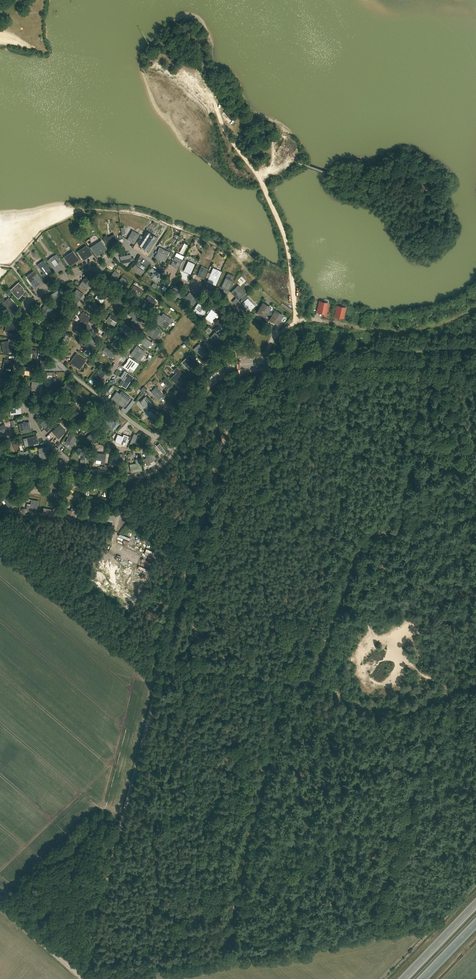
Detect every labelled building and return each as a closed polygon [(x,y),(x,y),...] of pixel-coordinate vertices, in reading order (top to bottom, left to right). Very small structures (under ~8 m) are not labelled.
[(234,118),(227,109),(224,112),(225,113),(223,115),(228,121),(230,119),(231,120),(234,118)] [(127,239),(134,243),(139,234),(132,231),(127,239)] [(138,244),(148,250),(154,241),(145,235),(138,244)] [(107,243),(111,249),(119,244),(116,238),(107,243)] [(107,249),(101,239),(90,247),(96,256),(107,249)] [(93,254),(86,245),(77,251),(83,260),(93,254)] [(154,257),(163,261),(166,254),(157,250),(154,257)] [(66,259),(70,265),(78,260),(74,253),(66,259)] [(171,265),(178,269),(183,260),(176,256),(171,265)] [(50,262),(56,272),(64,266),(58,257),(50,262)] [(40,268),(43,273),(42,274),(43,276),(49,273),(49,274),(53,272),(47,263),(40,268)] [(184,270),(191,274),(195,265),(192,263),(189,268),(186,266),(184,270)] [(135,264),(133,267),(141,273),(143,270),(135,264)] [(201,266),(197,276),(204,279),(208,269),(201,266)] [(221,271),(213,267),(206,281),(215,285),(221,271)] [(150,271),(155,274),(153,278),(156,280),(161,273),(152,268),(150,271)] [(111,281),(114,283),(120,275),(117,272),(111,281)] [(29,279),(36,289),(44,283),(37,274),(29,279)] [(86,288),(93,279),(87,276),(85,279),(84,279),(80,284),(86,288)] [(116,284),(119,287),(125,279),(122,276),(116,284)] [(159,285),(162,287),(166,282),(169,284),(171,281),(165,277),(159,285)] [(221,287),(227,291),(233,281),(227,278),(226,281),(228,282),(226,285),(223,283),(221,287)] [(132,288),(141,294),(143,291),(134,285),(132,288)] [(173,288),(178,291),(176,295),(179,297),(184,291),(175,285),(173,288)] [(12,292),(18,298),(25,291),(23,289),(21,291),(17,287),(12,292)] [(231,292),(238,300),(243,294),(236,287),(231,292)] [(53,296),(51,298),(53,301),(65,294),(61,288),(51,294),(53,296)] [(72,298),(77,302),(83,294),(80,292),(76,298),(73,296),(72,298)] [(95,298),(101,303),(107,294),(105,292),(101,298),(97,295),(95,298)] [(187,295),(196,301),(198,298),(189,292),(187,295)] [(152,308),(157,302),(148,295),(145,299),(143,302),(152,308)] [(115,299),(124,304),(126,301),(117,296),(115,299)] [(18,308),(9,297),(1,304),(11,314),(18,308)] [(463,312),(472,308),(467,297),(458,301),(463,312)] [(242,303),(249,311),(252,308),(248,304),(250,301),(247,298),(242,303)] [(194,308),(197,310),(201,305),(204,308),(206,305),(200,300),(194,308)] [(91,304),(99,310),(102,307),(93,301),(91,304)] [(318,312),(323,313),(323,315),(325,316),(328,303),(324,302),(324,304),(320,303),(318,312)] [(258,312),(266,316),(267,313),(272,316),(270,319),(278,323),(283,315),(275,311),(274,313),(269,310),(270,308),(263,303),(258,312)] [(40,311),(48,316),(53,309),(45,304),(40,311)] [(451,304),(441,308),(445,319),(455,315),(451,304)] [(345,307),(337,306),(335,316),(341,317),(340,319),(342,320),(345,307)] [(132,308),(128,315),(137,321),(142,315),(132,308)] [(205,318),(212,322),(217,314),(211,309),(205,318)] [(362,323),(365,311),(355,309),(353,321),(362,323)] [(429,323),(439,321),(436,309),(426,312),(429,323)] [(92,317),(83,311),(79,318),(81,319),(79,323),(88,330),(90,327),(87,325),(92,317)] [(37,313),(31,322),(34,324),(38,318),(43,321),(45,318),(37,313)] [(154,320),(166,329),(172,319),(163,313),(161,316),(158,314),(154,320)] [(372,325),(382,327),(384,314),(374,313),(372,325)] [(420,313),(410,314),(411,326),(421,325),(420,313)] [(109,317),(117,322),(119,319),(111,314),(109,317)] [(392,314),(391,327),(401,327),(402,315),(392,314)] [(466,325),(471,335),(475,333),(475,325),(474,321),(466,325)] [(11,322),(8,332),(15,334),(18,324),(11,322)] [(121,326),(126,330),(124,333),(127,335),(131,329),(123,323),(121,326)] [(76,327),(82,332),(81,334),(83,335),(86,330),(78,324),(76,327)] [(152,324),(146,332),(152,336),(157,328),(152,324)] [(457,340),(465,335),(458,325),(450,330),(457,340)] [(100,329),(105,332),(102,337),(105,339),(110,331),(102,326),(100,329)] [(29,327),(24,335),(30,339),(36,332),(29,327)] [(312,341),(322,341),(322,328),(312,328),(312,341)] [(302,330),(293,332),(295,343),(304,342),(302,330)] [(336,330),(331,341),(341,345),(345,334),(336,330)] [(222,337),(215,331),(210,337),(217,343),(222,337)] [(58,342),(62,344),(68,335),(64,333),(58,342)] [(84,345),(91,349),(96,340),(89,336),(84,345)] [(139,342),(147,348),(149,345),(145,342),(147,339),(143,336),(139,342)] [(114,347),(117,349),(123,341),(120,339),(114,347)] [(11,352),(9,341),(1,343),(4,354),(11,352)] [(137,345),(131,353),(137,358),(139,355),(140,357),(142,356),(145,352),(137,345)] [(104,351),(110,355),(108,357),(111,359),(114,354),(106,348),(104,351)] [(195,351),(202,358),(207,353),(203,348),(200,351),(198,348),(195,351)] [(27,352),(32,353),(32,357),(35,358),(36,350),(27,349),(27,352)] [(71,363),(79,369),(85,360),(77,354),(71,363)] [(184,364),(189,369),(196,363),(189,355),(187,357),(189,359),(184,364)] [(40,368),(51,368),(51,364),(45,364),(45,356),(40,356),(40,368)] [(128,360),(125,364),(134,369),(138,363),(129,357),(127,360),(128,360)] [(2,369),(5,370),(5,368),(12,369),(13,360),(10,360),(9,365),(3,364),(2,369)] [(20,373),(29,374),(30,366),(21,365),(20,373)] [(176,378),(173,380),(176,384),(185,376),(177,367),(174,370),(176,373),(173,375),(176,378)] [(92,377),(95,379),(100,373),(103,376),(105,373),(99,368),(92,377)] [(120,378),(124,380),(121,385),(126,388),(133,376),(125,371),(120,378)] [(8,385),(9,378),(0,377),(0,384),(8,385)] [(163,380),(167,385),(164,388),(167,391),(172,385),(165,378),(163,380)] [(50,389),(55,393),(62,383),(57,379),(50,389)] [(32,381),(32,385),(36,385),(36,389),(41,389),(42,382),(32,381)] [(62,389),(70,395),(72,392),(64,386),(62,389)] [(153,389),(160,397),(163,394),(156,387),(153,389)] [(117,391),(111,398),(123,407),(131,398),(122,390),(119,393),(117,391)] [(76,396),(74,398),(82,405),(84,402),(76,396)] [(154,406),(145,397),(140,402),(149,412),(154,406)] [(37,404),(36,408),(40,408),(40,412),(46,412),(47,405),(37,404)] [(86,406),(94,413),(96,410),(88,404),(86,406)] [(69,413),(77,419),(79,416),(71,410),(69,413)] [(44,421),(48,425),(44,429),(47,431),(53,425),(46,418),(44,421)] [(80,422),(87,430),(89,427),(83,420),(80,422)] [(104,424),(113,431),(119,423),(116,421),(113,425),(107,420),(104,424)] [(19,423),(21,433),(31,431),(29,421),(19,423)] [(52,432),(57,436),(64,429),(59,425),(52,432)] [(89,440),(92,443),(99,437),(93,431),(90,433),(94,437),(89,440)] [(27,438),(28,441),(33,440),(34,444),(38,443),(36,435),(27,438)] [(68,444),(75,447),(79,438),(73,435),(68,444)] [(166,452),(159,443),(156,446),(163,454),(166,452)] [(41,448),(43,458),(51,456),(48,446),(41,448)] [(143,458),(148,464),(150,463),(149,461),(155,457),(150,449),(149,449),(147,450),(148,450),(144,453),(146,456),(143,458)] [(96,460),(101,460),(101,463),(105,464),(106,454),(97,452),(96,460)] [(111,463),(120,465),(121,453),(112,452),(111,463)] [(129,464),(131,472),(142,470),(140,458),(135,459),(136,463),(129,464)] [(11,478),(15,478),(16,476),(19,476),(21,469),(13,467),(11,478)] [(28,473),(33,479),(36,477),(37,479),(41,477),(34,468),(28,473)] [(51,481),(54,481),(54,484),(58,485),(60,474),(52,473),(51,481)] [(76,474),(67,481),(70,485),(72,484),(75,487),(81,482),(76,474)] [(92,482),(94,489),(103,486),(101,479),(92,482)] [(4,499),(9,509),(16,505),(14,502),(11,504),(7,497),(4,499)] [(34,501),(31,500),(30,506),(27,506),(27,510),(37,511),(38,501),(34,501)] [(50,505),(48,513),(58,515),(59,507),(50,505)] [(67,517),(75,519),(76,508),(72,508),(72,510),(68,510),(67,517)] [(84,515),(93,521),(97,514),(90,510),(88,513),(86,512),(84,515)] [(103,519),(108,520),(107,522),(111,523),(112,516),(104,514),(103,519)] [(109,561),(106,568),(115,573),(119,566),(109,561)] [(128,573),(122,570),(115,584),(124,588),(132,570),(130,568),(128,573)] [(105,583),(108,576),(98,572),(95,579),(105,583)]
